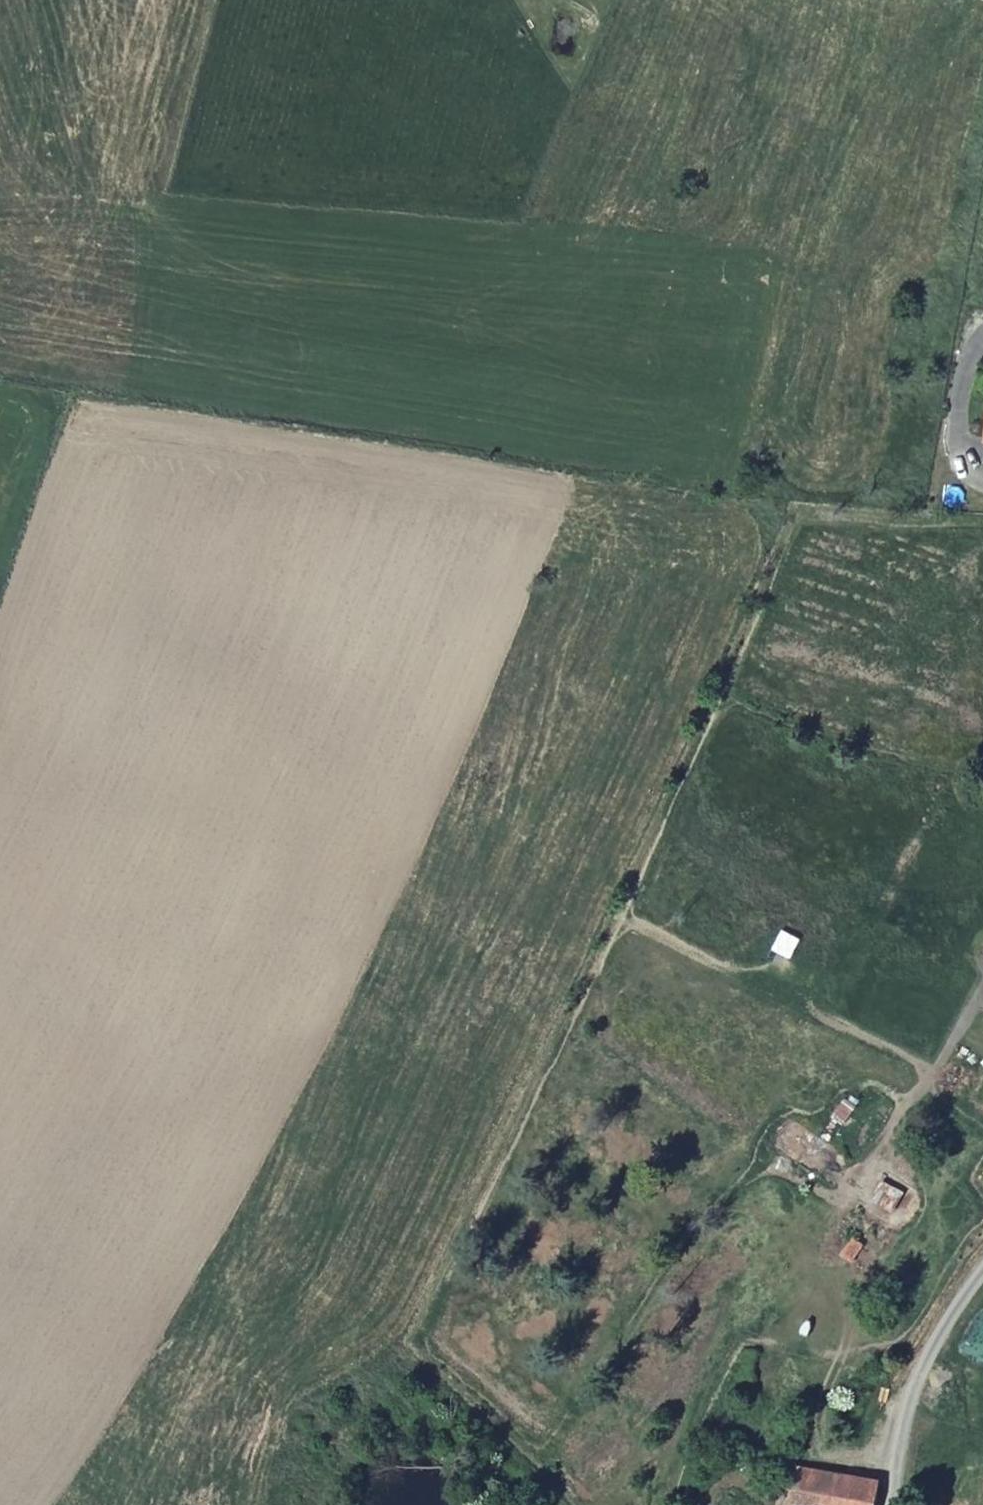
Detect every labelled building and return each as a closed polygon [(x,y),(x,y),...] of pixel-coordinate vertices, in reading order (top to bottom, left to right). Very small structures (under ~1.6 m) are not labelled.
[(881,1484),(782,1466),(781,1479),(777,1504),(877,1504),(881,1484)]
